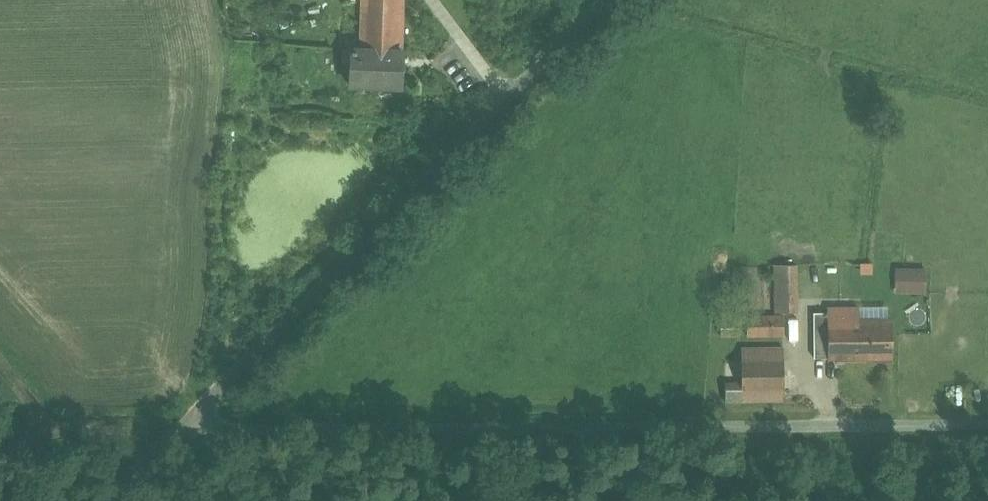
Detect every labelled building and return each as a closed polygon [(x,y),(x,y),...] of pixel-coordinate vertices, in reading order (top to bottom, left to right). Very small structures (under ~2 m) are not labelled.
[(359,46),(345,46),(344,85),(398,87),(402,0),(361,0),(359,46)] [(797,311),(798,263),(772,263),(771,311),(797,311)] [(925,292),(925,267),(894,266),(893,292),(925,292)] [(814,312),(814,358),(892,358),(892,319),(861,319),(861,307),(828,307),(828,312),(814,312)] [(744,337),(782,335),(781,315),(743,318),(744,337)] [(784,347),(742,348),(742,382),(726,382),(727,402),(785,401),(784,347)]
